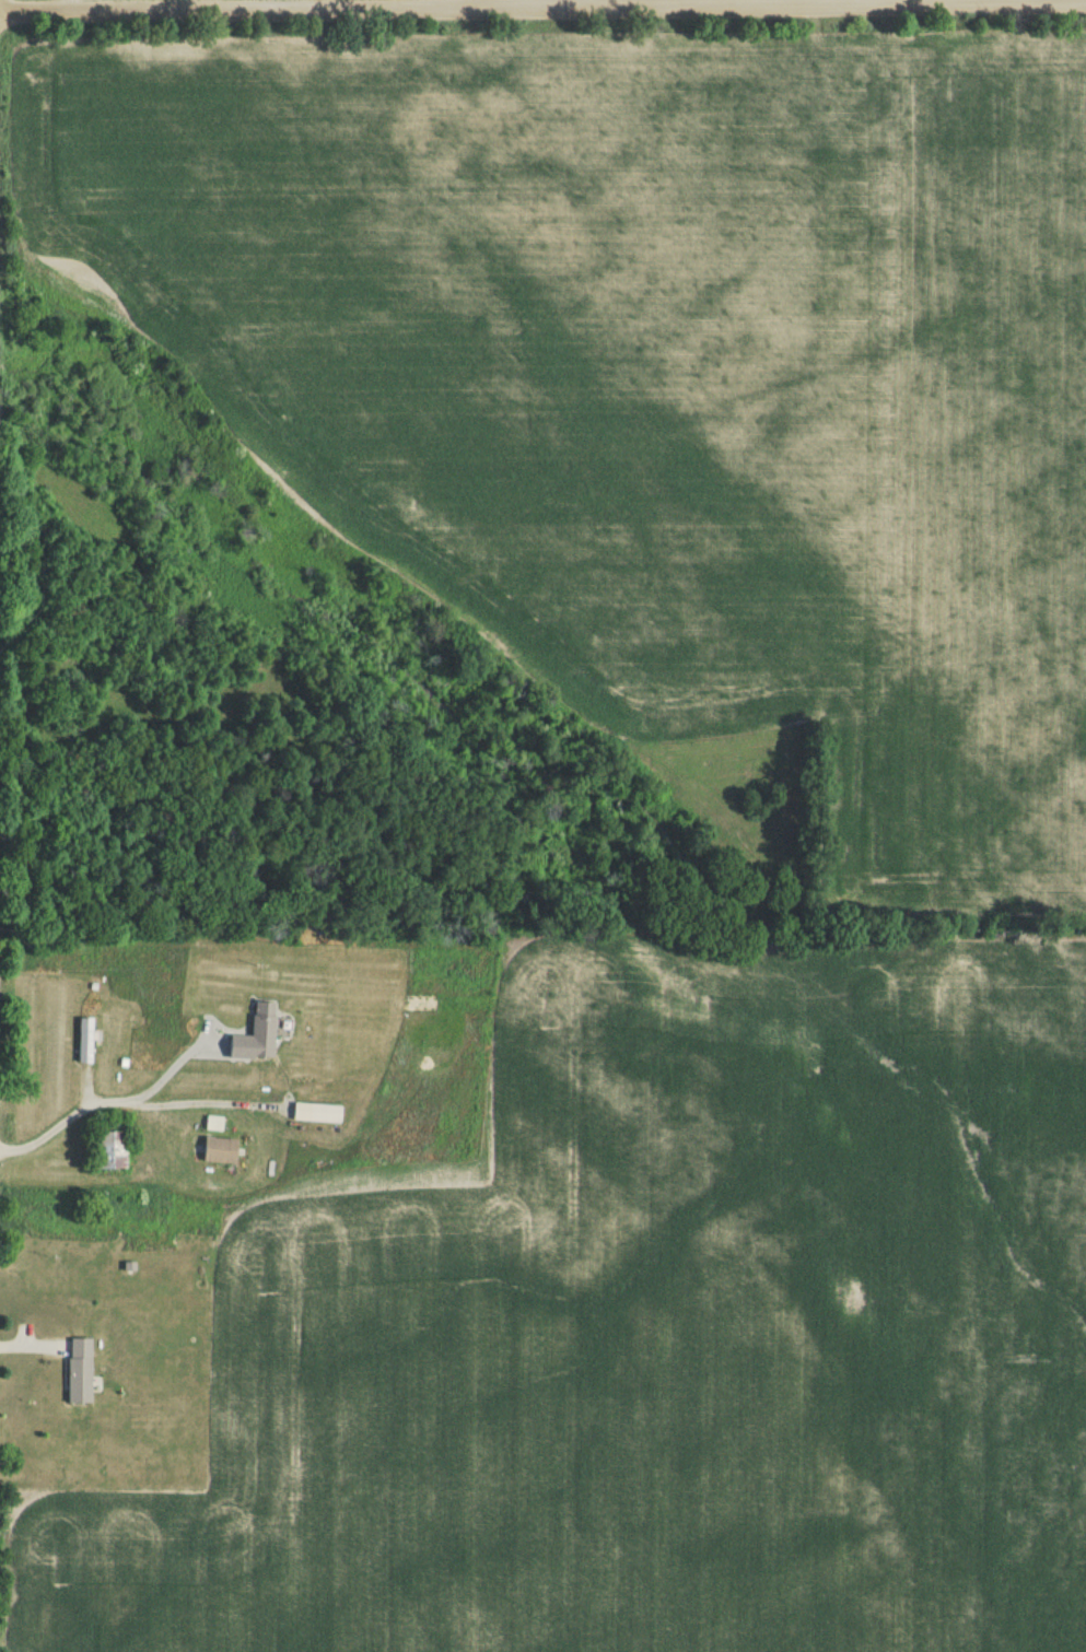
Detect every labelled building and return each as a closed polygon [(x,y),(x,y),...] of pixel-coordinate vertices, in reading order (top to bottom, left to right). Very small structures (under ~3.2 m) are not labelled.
[(227,1039),(226,1061),(272,1063),(274,1006),(252,1005),(251,1040),(227,1039)] [(90,1022),(76,1022),(76,1067),(90,1067),(90,1022)] [(339,1109),(306,1109),(306,1126),(339,1126),(339,1109)] [(121,1174),(121,1133),(92,1133),(92,1174),(121,1174)] [(233,1167),(234,1143),(202,1142),(201,1166),(233,1167)] [(89,1343),(67,1343),(67,1409),(89,1409),(89,1343)]
